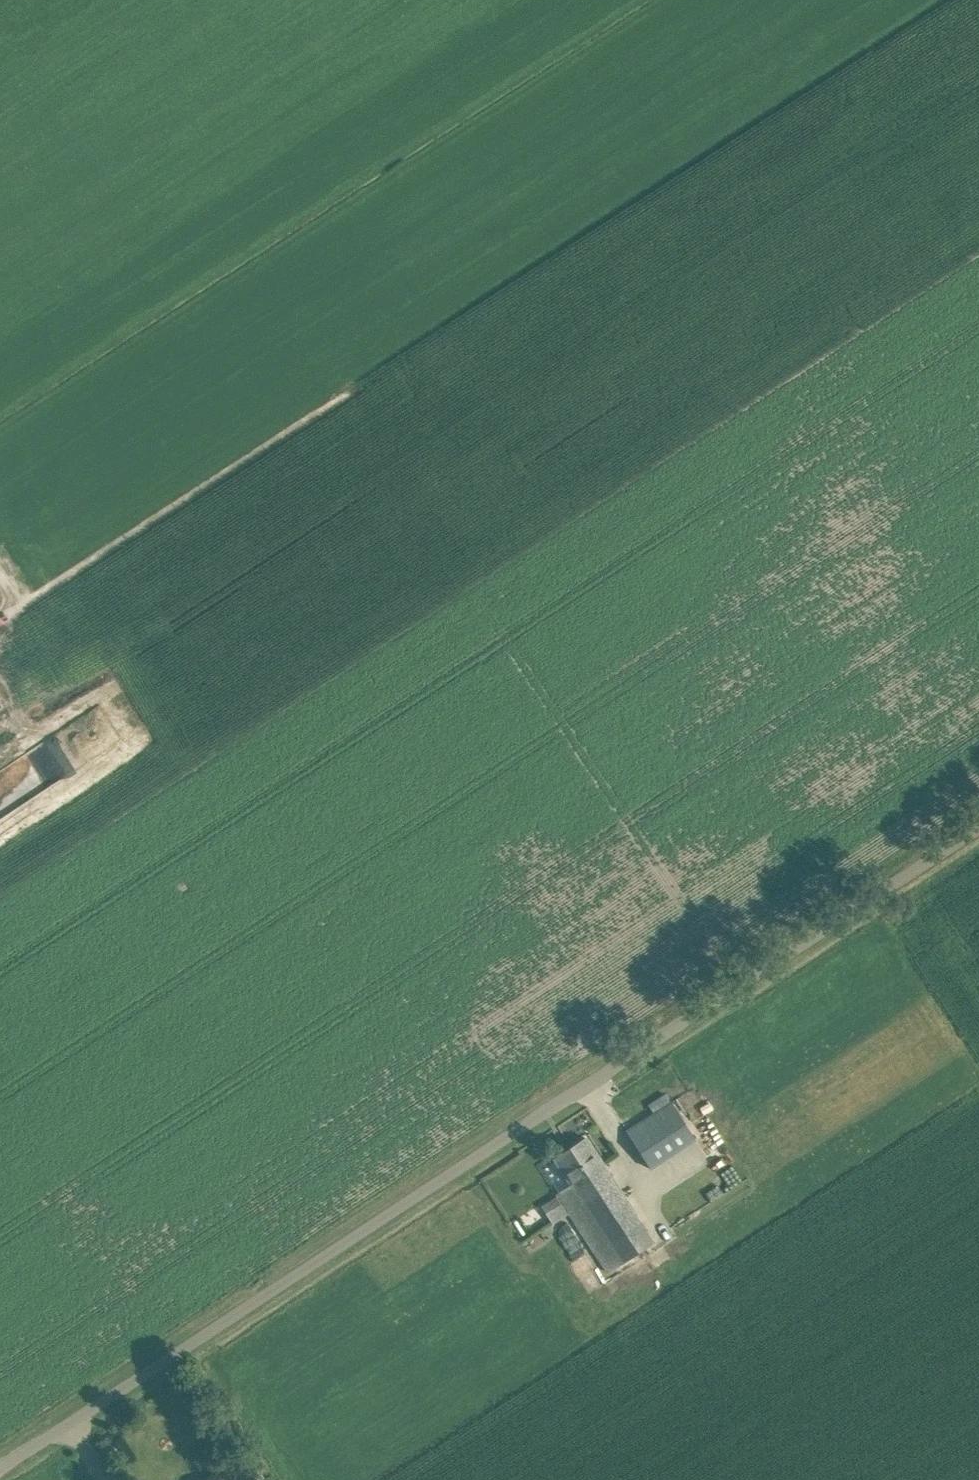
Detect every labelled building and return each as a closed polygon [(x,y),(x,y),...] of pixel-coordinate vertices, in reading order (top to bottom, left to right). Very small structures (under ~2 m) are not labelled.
[(650,1111),(621,1131),(646,1168),(693,1137),(662,1092),(645,1103),(650,1111)] [(628,1200),(598,1154),(587,1137),(555,1158),(572,1184),(558,1194),(609,1272),(654,1242),(627,1200),(628,1200)] [(241,1465),(219,1479),(251,1479),(241,1465)]
